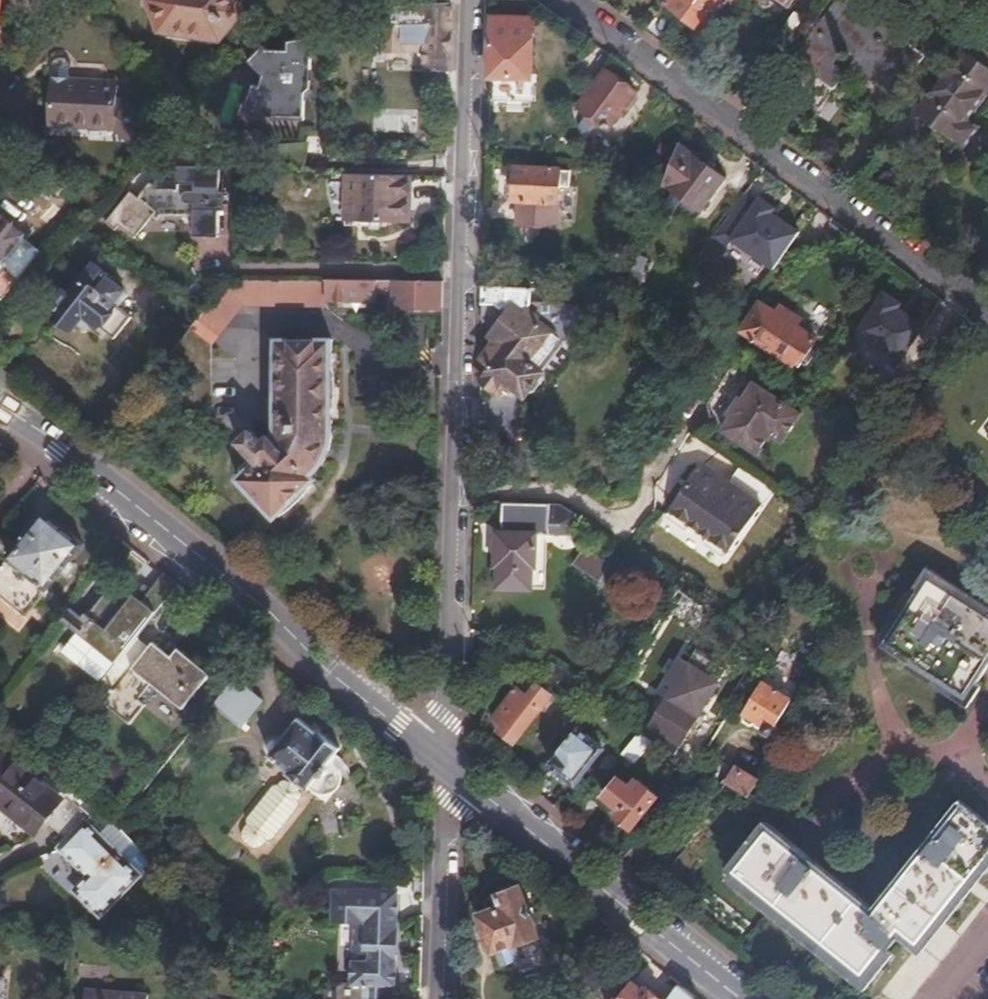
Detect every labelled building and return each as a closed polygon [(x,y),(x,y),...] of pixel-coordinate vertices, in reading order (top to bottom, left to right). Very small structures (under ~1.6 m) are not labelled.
[(197,46),(212,47),(233,18),(225,0),(143,0),(135,11),(150,42),(165,43),(173,33),(191,34),(197,46)] [(412,11),(421,9),(452,9),(452,0),(412,0),(412,11)] [(721,0),(668,0),(662,7),(703,39),(728,5),(721,0)] [(795,61),(822,82),(843,55),(896,94),(923,60),(845,0),(843,0),(795,61)] [(421,9),(412,11),(385,15),(384,27),(382,48),(411,49),(410,72),(450,74),(451,51),(451,30),(452,9),(421,9)] [(491,24),(489,83),(529,83),(531,25),(491,24)] [(165,43),(197,46),(191,34),(173,33),(165,43)] [(239,64),(255,77),(253,88),(245,86),(241,109),(255,111),(254,113),(271,116),(271,118),(314,115),(311,85),(315,81),(299,34),(277,42),(277,50),(256,51),(252,47),(239,64)] [(962,58),(987,76),(987,52),(973,43),(962,58)] [(913,125),(957,157),(971,138),(958,128),(987,87),(987,86),(957,64),(913,125)] [(606,76),(582,107),(614,130),(637,99),(606,76)] [(124,135),(119,140),(130,149),(149,125),(125,105),(117,104),(118,88),(53,84),(51,131),(83,133),(84,128),(117,130),(124,135)] [(365,130),(382,131),(382,127),(383,108),(366,107),(365,130)] [(382,127),(382,131),(383,131),(381,165),(381,166),(393,166),(395,128),(382,127)] [(111,134),(119,140),(124,135),(117,130),(84,128),(83,133),(111,134)] [(383,131),(382,131),(365,130),(364,147),(350,146),(349,162),(381,165),(383,131)] [(681,147),(674,165),(683,172),(669,191),(702,215),(727,181),(681,147)] [(516,175),(513,207),(519,207),(519,231),(558,232),(560,176),(516,175)] [(414,178),(351,177),(350,229),(391,231),(392,225),(413,225),(414,178)] [(135,199),(109,230),(119,239),(122,236),(137,248),(155,226),(161,231),(167,226),(194,227),(194,248),(220,248),(221,178),(179,178),(179,183),(155,183),(157,193),(153,193),(142,204),(135,199)] [(755,183),(737,207),(749,216),(767,193),(755,183)] [(3,272),(18,283),(41,256),(27,244),(28,240),(0,218),(0,277),(3,272)] [(100,268),(56,321),(74,335),(80,328),(88,335),(95,326),(119,344),(135,324),(119,309),(129,296),(116,286),(118,283),(100,268)] [(376,285),(328,284),(328,304),(376,306),(376,305),(376,285)] [(392,305),(393,285),(376,285),(376,305),(392,305)] [(392,310),(443,312),(444,286),(393,285),(392,305),(392,310)] [(483,292),(482,324),(496,338),(491,345),(494,349),(483,365),(494,373),(486,386),(498,394),(508,381),(528,395),(531,390),(534,392),(537,393),(546,382),(546,379),(541,376),(561,345),(574,352),(588,331),(556,309),(557,294),(533,294),(483,292)] [(760,305),(742,334),(799,367),(817,339),(797,327),(802,319),(780,306),(776,314),(760,305)] [(922,345),(936,355),(953,332),(939,322),(922,345)] [(334,438),(334,436),(353,435),(352,352),(332,353),(332,343),(275,343),(278,444),(281,448),(266,466),(263,464),(259,467),(255,465),(251,465),(243,475),(243,480),(246,483),(242,488),(281,522),(318,483),(313,477),(319,472),(324,466),(328,460),(331,453),(333,445),(334,438)] [(725,370),(702,405),(706,429),(753,457),(766,437),(778,444),(796,416),(725,370)] [(772,493),(738,470),(726,488),(699,470),(662,524),(686,540),(690,534),(708,545),(703,552),(724,565),(772,493)] [(560,511),(501,507),(500,518),(498,518),(496,567),(537,569),(538,536),(576,538),(576,521),(560,511)] [(7,557),(0,565),(0,597),(24,616),(46,588),(83,543),(44,510),(7,557)] [(582,550),(573,563),(600,581),(609,567),(582,550)] [(177,582),(163,572),(142,600),(155,610),(177,582)] [(880,649),(966,702),(987,667),(987,616),(927,576),(880,649)] [(93,597),(80,633),(109,643),(121,608),(93,597)] [(137,633),(111,666),(127,679),(152,645),(137,633)] [(152,645),(127,679),(102,715),(128,738),(148,711),(144,706),(157,689),(186,714),(213,677),(178,647),(169,657),(152,645)] [(651,743),(674,756),(727,674),(697,655),(687,668),(681,663),(666,685),(673,690),(651,725),(646,723),(638,735),(651,743)] [(248,724),(265,694),(234,676),(217,706),(248,724)] [(518,694),(541,712),(550,701),(527,682),(518,694)] [(760,688),(741,718),(753,726),(757,720),(768,727),(763,735),(772,740),(793,708),(760,688)] [(515,746),(541,712),(518,694),(495,723),(503,731),(500,735),(515,746)] [(300,717),(270,756),(289,772),(289,774),(294,778),(304,785),(310,789),(314,784),(319,786),(324,787),(329,787),(334,786),(341,781),(343,770),(341,759),(338,751),(341,746),(319,729),(317,731),(300,717)] [(69,718),(35,760),(83,802),(98,784),(69,759),(89,734),(69,718)] [(603,753),(574,731),(547,766),(575,787),(603,753)] [(651,743),(638,735),(636,734),(617,759),(630,770),(651,743)] [(29,837),(40,825),(61,844),(56,852),(84,878),(71,895),(96,917),(133,875),(79,827),(86,819),(74,809),(68,816),(0,756),(0,812),(29,837)] [(747,799),(757,783),(733,769),(724,785),(726,786),(747,799)] [(304,785),(294,778),(291,782),(287,779),(285,783),(281,780),(261,816),(249,856),(250,868),(250,878),(261,882),(273,867),(282,854),(286,845),(291,843),(309,805),(307,800),(309,795),(302,789),(304,785)] [(618,781),(604,800),(620,813),(614,820),(630,833),(658,799),(637,783),(630,791),(618,781)] [(917,946),(935,925),(987,861),(987,825),(961,803),(923,850),(881,902),(772,817),(726,872),(834,958),(865,983),(902,938),(915,948),(917,946)] [(523,888),(500,897),(504,905),(492,910),(480,915),(498,955),(543,935),(523,888)] [(390,990),(395,990),(396,959),(391,959),(392,927),(397,927),(399,894),(333,892),(332,923),(354,924),(365,924),(364,951),(369,951),(369,971),(352,971),(352,984),(337,984),(337,998),(390,998),(390,990)] [(504,905),(500,897),(488,902),(492,910),(504,905)] [(365,924),(354,924),(352,971),(369,971),(369,951),(364,951),(365,924)] [(681,985),(670,998),(699,998),(681,985)] [(643,987),(637,995),(628,988),(619,998),(658,998),(643,987)] [(77,998),(143,998),(143,994),(78,989),(77,998)]
